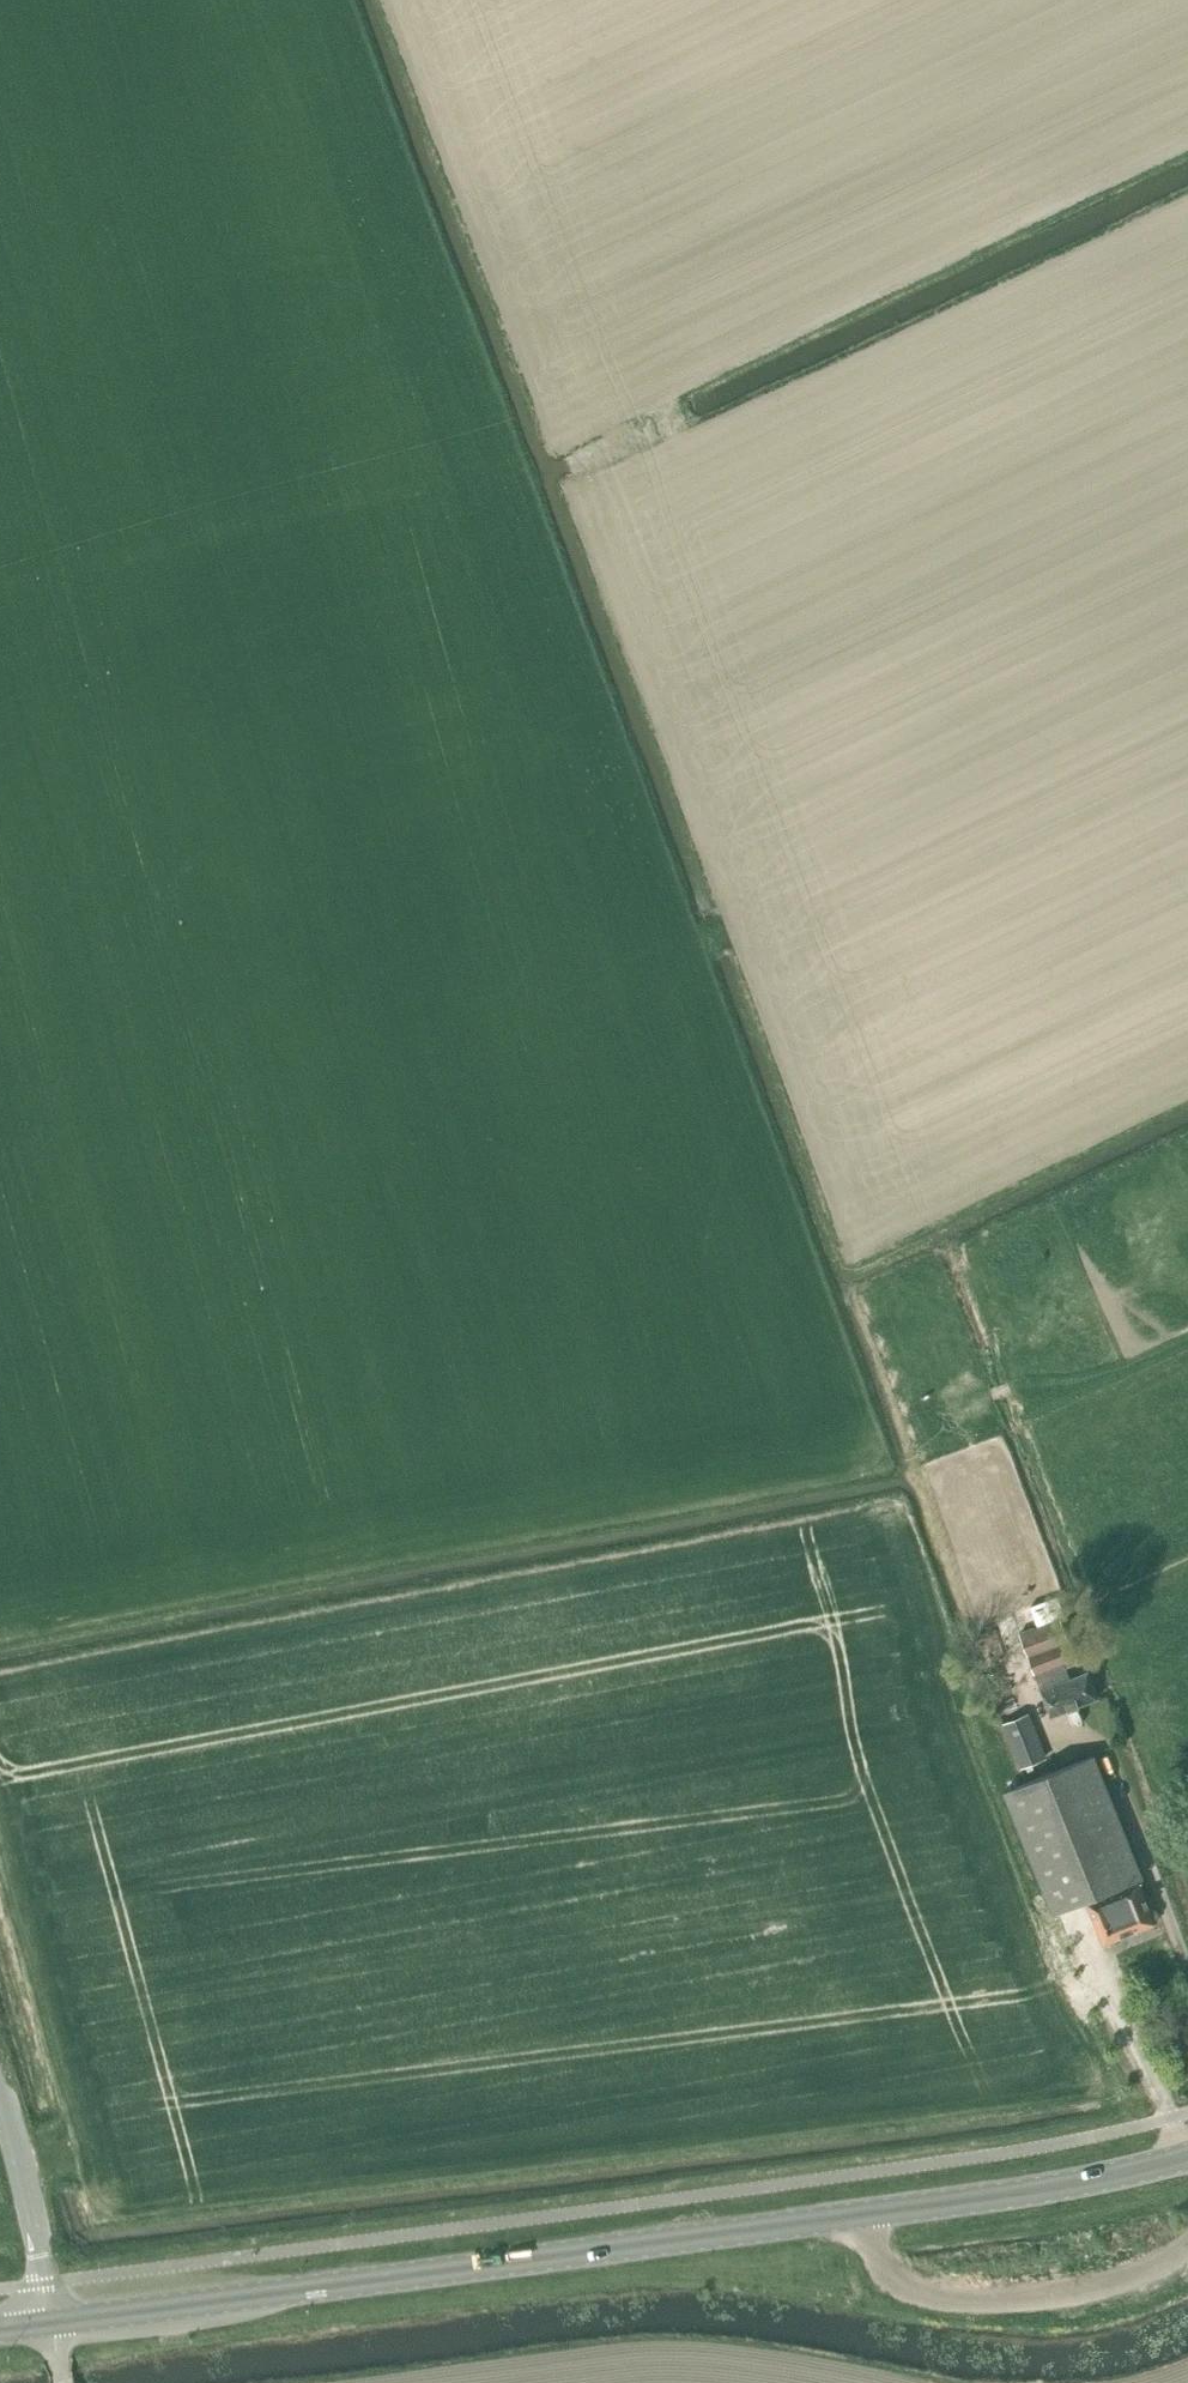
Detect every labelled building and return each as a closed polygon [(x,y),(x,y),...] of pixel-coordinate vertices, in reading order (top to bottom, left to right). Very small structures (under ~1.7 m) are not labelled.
[(1052,1715),(1098,1697),(1088,1671),(1069,1678),(1065,1667),(1078,1662),(1060,1617),(1020,1632),(1052,1715)] [(1004,1685),(999,1670),(989,1673),(994,1688),(1004,1685)] [(1005,1715),(1025,1760),(1051,1747),(1031,1703),(1005,1715)] [(1104,1943),(1156,1922),(1138,1878),(1143,1876),(1094,1754),(1005,1790),(1054,1912),(1086,1899),(1104,1943)]
